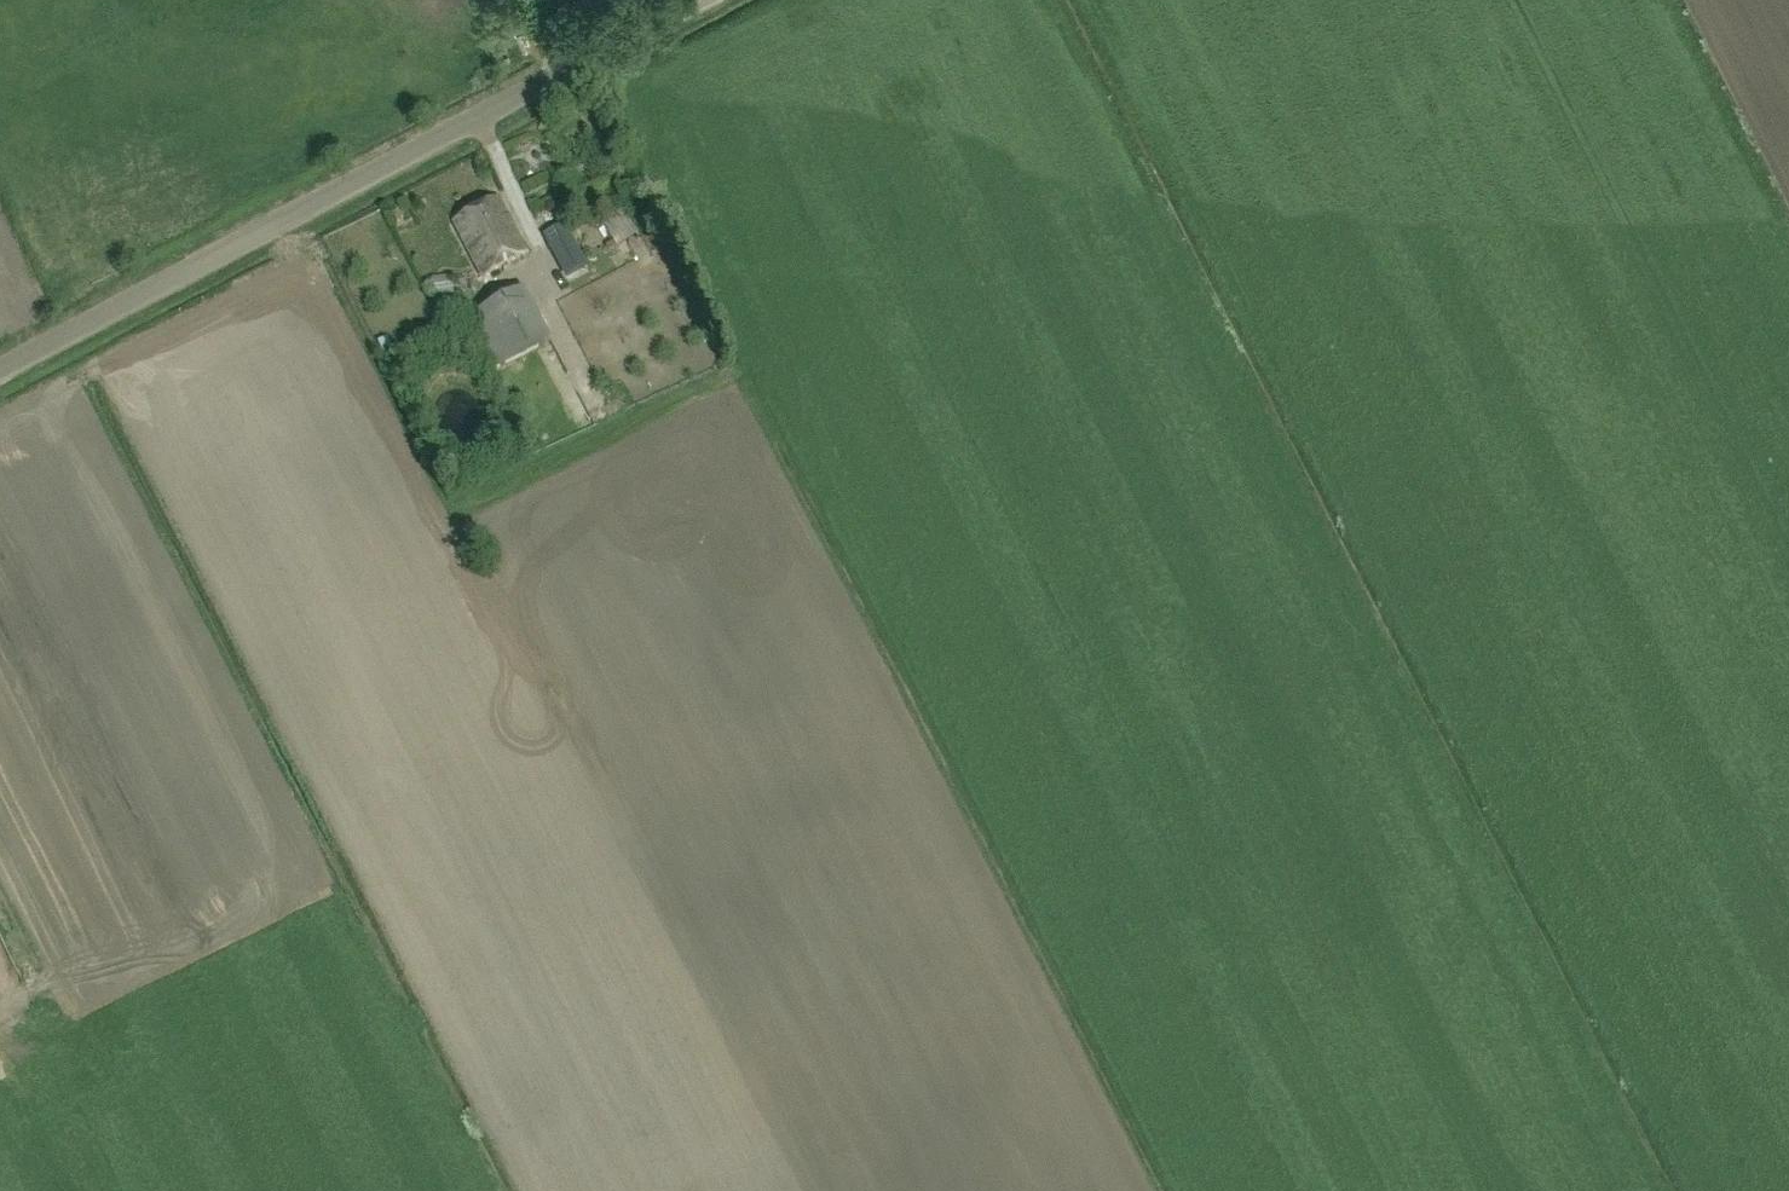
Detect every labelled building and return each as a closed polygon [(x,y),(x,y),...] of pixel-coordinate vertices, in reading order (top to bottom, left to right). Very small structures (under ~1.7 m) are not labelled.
[(612,204),(606,194),(596,199),(602,209),(612,204)] [(526,256),(498,202),(453,225),(481,279),(526,256)] [(602,221),(616,247),(636,236),(622,210),(602,221)] [(590,273),(583,260),(576,247),(585,242),(578,229),(568,234),(564,226),(543,237),(567,284),(590,273)] [(531,365),(526,355),(548,344),(535,317),(524,323),(511,297),(467,319),(493,371),(508,364),(513,374),(531,365)]
